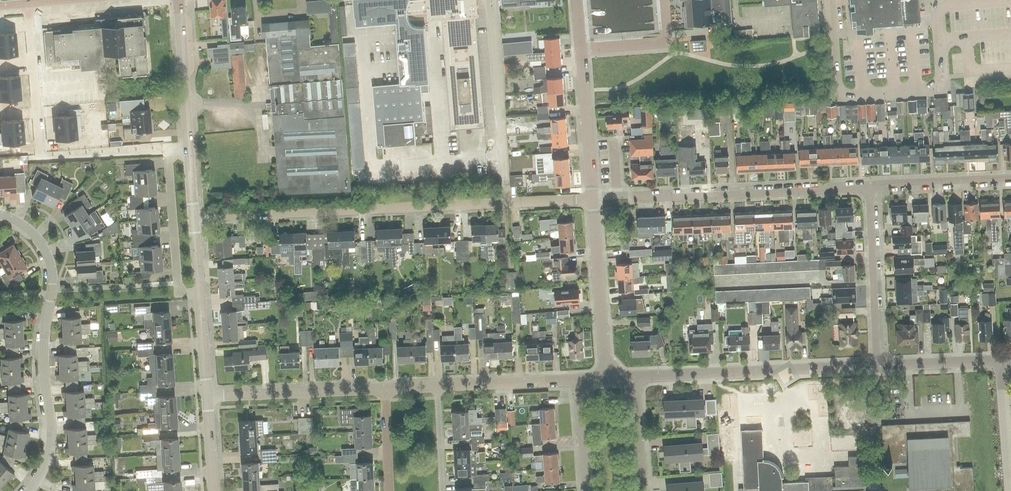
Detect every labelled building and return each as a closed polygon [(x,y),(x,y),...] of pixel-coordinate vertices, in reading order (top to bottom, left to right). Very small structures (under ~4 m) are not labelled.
[(225,0),(214,0),(214,6),(212,7),(212,16),(223,16),(223,19),(222,19),(223,30),(223,37),(229,36),(229,29),(228,15),(227,15),(225,0)] [(308,1),(307,1),(308,12),(331,10),(332,14),(330,14),(333,45),(311,46),(310,33),(311,33),(309,20),(263,24),(264,37),(267,37),(280,194),(352,191),(337,15),(336,4),(336,3),(332,4),(332,0),(320,0),(308,1)] [(424,26),(426,26),(426,25),(425,25),(424,25),(424,24),(426,23),(428,23),(430,22),(432,20),(434,18),(435,16),(436,14),(436,12),(436,10),(441,9),(451,130),(485,127),(475,0),(356,0),(357,15),(356,15),(356,25),(372,24),(396,22),(397,21),(397,22),(395,22),(396,26),(397,25),(398,31),(397,31),(400,68),(401,83),(410,83),(410,82),(429,80),(424,26)] [(692,27),(713,25),(732,23),(730,0),(690,0),(692,27)] [(765,5),(791,3),(794,36),(820,34),(818,0),(765,0),(765,5)] [(904,23),(908,23),(922,22),(920,0),(851,0),(853,28),(860,27),(860,34),(874,33),(874,26),(904,23)] [(242,40),(241,22),(247,21),(247,20),(248,20),(248,15),(246,15),(246,6),(233,7),(234,17),(229,17),(231,41),(242,40)] [(118,54),(120,76),(149,73),(144,15),(100,19),(101,26),(72,29),(72,31),(64,32),(64,29),(44,31),(47,66),(105,60),(104,55),(118,54)] [(746,30),(735,30),(735,40),(747,39),(746,30)] [(0,33),(0,45),(17,43),(16,32),(14,32),(14,31),(6,32),(7,33),(0,33)] [(560,37),(545,38),(546,52),(561,51),(560,37)] [(693,51),(704,51),(705,51),(705,50),(707,50),(706,39),(705,39),(704,39),(692,40),(693,51)] [(504,43),(504,55),(533,53),(532,41),(504,43)] [(246,51),(246,44),(245,44),(244,42),(231,43),(232,53),(246,51)] [(18,55),(17,43),(0,45),(0,56),(18,55)] [(254,43),(246,44),(246,51),(255,51),(254,43)] [(212,69),(232,67),(230,44),(218,45),(218,47),(208,48),(209,56),(213,56),(213,62),(212,62),(212,69)] [(538,53),(532,53),(528,53),(529,61),(544,60),(544,59),(547,59),(547,66),(562,65),(561,51),(546,52),(538,53)] [(247,97),(244,53),(232,54),(235,97),(247,97)] [(36,56),(20,57),(20,69),(37,68),(36,56)] [(357,56),(344,57),(347,88),(359,87),(357,56)] [(563,77),(548,78),(546,78),(546,72),(535,73),(535,79),(544,78),(544,84),(541,87),(534,87),(535,93),(541,93),(549,92),(564,91),(563,77)] [(0,77),(0,89),(20,87),(19,76),(0,77)] [(21,98),(20,87),(0,89),(0,100),(21,98)] [(565,105),(564,91),(549,92),(550,106),(565,105)] [(975,105),(975,92),(965,92),(966,105),(975,105)] [(987,103),(986,92),(979,93),(980,104),(987,103)] [(927,113),(927,99),(917,99),(917,100),(918,112),(918,113),(927,113)] [(143,110),(142,101),(143,101),(143,100),(121,102),(121,103),(123,122),(131,122),(151,120),(150,109),(143,110)] [(910,112),(918,112),(917,100),(909,100),(910,112)] [(876,120),(875,103),(867,103),(868,120),(876,120)] [(886,120),(885,103),(877,103),(878,120),(886,120)] [(795,113),(795,104),(784,104),(784,114),(795,113)] [(858,118),(858,104),(846,105),(847,118),(858,118)] [(867,116),(867,104),(858,104),(859,117),(867,116)] [(783,113),(783,105),(774,105),(775,114),(783,113)] [(808,115),(807,105),(796,106),(797,116),(808,115)] [(847,118),(846,105),(837,105),(838,119),(847,118)] [(837,118),(836,106),(827,106),(827,118),(837,118)] [(774,116),(773,107),(765,107),(765,116),(774,116)] [(70,115),(55,117),(56,128),(81,126),(80,115),(81,115),(81,109),(69,110),(70,115)] [(642,127),(652,127),(652,109),(642,109),(642,127)] [(623,119),(630,118),(630,113),(616,114),(616,115),(607,116),(608,121),(607,122),(607,126),(608,126),(608,128),(623,127),(623,119)] [(551,118),(552,126),(537,128),(538,133),(567,131),(566,117),(551,118)] [(23,119),(2,121),(3,132),(24,131),(23,119)] [(709,122),(709,119),(701,119),(701,129),(709,129),(709,122)] [(152,131),(151,120),(131,122),(132,128),(124,129),(124,139),(136,138),(136,132),(152,131)] [(425,120),(415,121),(384,123),(386,146),(423,143),(422,135),(426,134),(425,120)] [(721,135),(720,122),(709,122),(709,129),(709,136),(721,135)] [(81,126),(56,128),(57,140),(82,137),(81,126)] [(830,164),(828,135),(827,128),(823,128),(824,148),(819,148),(820,165),(821,165),(822,166),(825,165),(826,164),(830,164)] [(988,160),(987,129),(981,129),(982,140),(983,140),(983,145),(977,145),(977,160),(979,160),(980,160),(983,160),(984,159),(988,159),(988,160)] [(992,144),(992,139),(992,129),(987,129),(988,160),(992,160),(992,161),(997,161),(997,160),(999,160),(998,144),(992,144)] [(967,160),(965,130),(960,130),(961,141),(962,141),(962,146),(955,146),(956,161),(958,161),(962,161),(963,160),(967,160)] [(977,160),(977,145),(970,145),(970,140),(971,140),(970,130),(965,130),(967,160),(971,160),(972,161),(975,160),(976,160),(977,160)] [(0,133),(0,144),(25,142),(24,131),(3,132),(0,133)] [(568,145),(567,131),(538,133),(538,139),(553,138),(553,146),(568,145)] [(946,161),(944,131),(938,131),(939,142),(940,142),(940,147),(934,147),(935,163),(936,163),(941,163),(946,162),(946,161)] [(956,161),(955,146),(949,146),(949,141),(949,131),(944,131),(946,161),(949,161),(950,162),(954,161),(956,161)] [(920,160),(919,132),(915,132),(915,138),(917,140),(917,145),(909,145),(910,161),(915,161),(916,160),(920,160)] [(930,160),(930,144),(924,144),(924,132),(919,132),(920,160),(924,160),(925,161),(928,161),(929,160),(930,160)] [(900,161),(899,133),(895,133),(895,139),(897,141),(897,146),(889,146),(890,162),(895,162),(896,161),(900,161)] [(910,161),(909,145),(902,145),(901,141),(903,139),(903,133),(899,133),(900,161),(904,161),(905,162),(910,161)] [(849,163),(848,134),(843,134),(843,147),(838,147),(839,164),(840,164),(841,165),(845,165),(846,164),(849,163)] [(859,163),(858,146),(858,137),(853,137),(852,134),(848,134),(849,163),(852,163),(853,164),(857,164),(858,163),(859,163)] [(880,162),(879,134),(875,134),(875,140),(877,142),(877,147),(869,147),(870,163),(875,163),(876,162),(880,162)] [(890,162),(889,146),(881,146),(881,142),(883,140),(883,134),(879,134),(880,162),(884,162),(885,163),(890,162)] [(631,156),(641,155),(641,164),(633,164),(633,177),(653,176),(653,164),(654,164),(653,135),(645,135),(645,139),(631,140),(631,156)] [(839,164),(838,147),(834,147),(833,135),(828,135),(830,164),(833,164),(834,165),(837,165),(838,164),(839,164)] [(810,165),(809,136),(804,136),(804,149),(799,149),(800,166),(802,166),(806,166),(807,165),(810,165)] [(820,165),(819,148),(814,148),(814,136),(809,136),(810,165),(814,165),(815,166),(818,166),(819,165),(820,165)] [(667,176),(665,139),(661,140),(662,159),(656,159),(657,176),(667,176)] [(676,151),(671,150),(670,139),(665,139),(667,176),(677,175),(676,158),(676,151)] [(870,163),(869,147),(866,147),(866,139),(865,139),(861,139),(862,163),(864,163),(865,163),(870,163)] [(786,169),(785,140),(780,140),(781,153),(776,153),(777,170),(778,170),(779,171),(782,170),(783,169),(786,169)] [(790,140),(785,140),(786,169),(790,169),(791,170),(794,170),(795,169),(796,169),(796,152),(791,152),(790,140)] [(757,171),(757,154),(752,154),(751,141),(746,142),(748,171),(751,171),(752,172),(755,172),(756,171),(757,171)] [(767,170),(766,141),(761,141),(761,154),(757,154),(757,171),(758,171),(759,171),(763,171),(764,170),(767,170)] [(777,170),(776,153),(771,153),(771,141),(766,141),(767,170),(770,170),(771,171),(775,171),(776,170),(777,170)] [(748,171),(746,142),(741,142),(742,154),(737,155),(738,171),(739,171),(740,172),(743,172),(744,171),(748,171)] [(696,161),(696,151),(695,146),(678,146),(679,166),(688,166),(689,175),(706,174),(705,161),(696,161)] [(716,173),(730,172),(729,156),(722,156),(721,149),(716,150),(716,156),(716,173)] [(554,158),(555,167),(541,168),(541,173),(570,171),(569,157),(554,158)] [(156,181),(155,169),(142,170),(141,163),(125,164),(126,175),(134,175),(135,183),(156,181)] [(44,201),(52,183),(46,180),(48,175),(37,170),(31,184),(37,186),(33,196),(44,201)] [(571,185),(570,171),(541,173),(533,174),(534,182),(538,181),(539,182),(548,181),(548,179),(556,179),(556,186),(571,185)] [(14,176),(2,176),(3,198),(16,198),(16,192),(25,191),(24,173),(14,174),(14,176)] [(511,186),(523,185),(523,175),(510,175),(511,186)] [(59,186),(52,183),(44,201),(55,206),(59,197),(65,200),(73,184),(62,179),(59,186)] [(157,194),(156,181),(135,183),(136,195),(130,195),(130,202),(144,201),(143,195),(157,194)] [(92,205),(84,194),(69,203),(74,210),(65,215),(71,226),(88,215),(85,209),(92,205)] [(1000,200),(995,201),(994,202),(990,202),(992,231),(991,231),(992,242),(998,241),(998,231),(996,231),(996,217),(1001,217),(1000,200)] [(159,219),(158,207),(144,208),(144,201),(130,202),(130,203),(126,203),(126,210),(137,209),(138,221),(159,219)] [(992,231),(990,202),(987,202),(986,201),(980,201),(981,217),(986,217),(987,231),(985,231),(986,242),(992,242),(991,231),(992,231)] [(964,220),(964,228),(964,233),(972,233),(971,219),(979,219),(978,203),(976,203),(976,202),(972,202),(972,203),(965,203),(966,220),(964,220)] [(939,203),(935,203),(935,204),(933,204),(934,221),(941,221),(942,229),(947,229),(946,204),(939,204),(939,203)] [(957,223),(955,226),(955,231),(954,231),(955,249),(964,248),(963,220),(962,220),(962,205),(957,205),(957,203),(956,204),(955,203),(952,203),(951,204),(949,204),(950,221),(957,221),(957,223)] [(915,220),(920,220),(929,219),(928,204),(914,205),(915,220)] [(901,224),(902,235),(913,235),(913,215),(906,215),(906,206),(893,205),(892,224),(901,224)] [(853,207),(838,207),(838,218),(836,218),(837,238),(854,237),(853,230),(845,231),(844,219),(853,218),(853,207)] [(827,230),(832,230),(831,208),(819,209),(820,224),(827,224),(827,230)] [(811,210),(807,210),(808,239),(813,239),(813,226),(818,226),(817,209),(811,209),(811,210)] [(787,211),(783,211),(785,242),(790,241),(789,228),(794,228),(793,211),(792,211),(791,210),(787,210),(787,211)] [(808,239),(807,210),(804,211),(803,210),(797,210),(798,227),(803,227),(804,244),(808,244),(808,239)] [(775,229),(774,212),(773,212),(772,211),(768,211),(768,212),(764,212),(766,243),(770,242),(770,229),(775,229)] [(785,242),(783,211),(780,212),(779,211),(776,211),(775,212),(774,212),(775,229),(779,228),(780,242),(785,242)] [(78,236),(87,230),(90,235),(103,227),(93,212),(88,215),(71,226),(78,236)] [(746,243),(745,213),(742,213),(741,212),(737,213),(736,214),(735,214),(736,243),(741,242),(742,244),(746,243)] [(755,229),(755,213),(754,213),(753,212),(749,212),(748,213),(745,213),(746,243),(751,243),(751,230),(755,229)] [(766,243),(764,212),(761,212),(760,212),(756,212),(756,213),(755,213),(755,229),(760,229),(761,243),(766,243)] [(725,214),(721,214),(722,236),(726,236),(726,231),(732,230),(731,214),(730,214),(729,213),(726,213),(725,214)] [(703,237),(702,215),(699,215),(698,214),(694,215),(694,216),(693,216),(694,232),(699,232),(699,237),(703,237)] [(712,231),(712,215),(711,215),(710,214),(706,214),(706,215),(702,215),(703,237),(707,237),(707,232),(712,231)] [(722,236),(721,214),(718,214),(717,214),(714,214),(713,215),(712,215),(712,231),(718,231),(718,236),(722,236)] [(684,238),(683,216),(680,216),(679,215),(675,216),(674,217),(673,217),(674,233),(680,233),(680,238),(684,238)] [(694,232),(693,216),(692,216),(691,215),(687,215),(687,216),(683,216),(684,238),(688,238),(688,233),(694,232)] [(666,216),(652,217),(653,232),(665,231),(666,231),(666,216)] [(652,217),(638,217),(639,237),(653,237),(653,232),(652,217)] [(573,221),(559,222),(559,224),(557,224),(557,218),(540,219),(541,229),(551,228),(551,230),(560,230),(560,237),(574,236),(573,228),(575,228),(574,222),(573,223),(573,221)] [(160,231),(159,219),(138,221),(138,229),(132,229),(133,240),(147,239),(146,232),(160,231)] [(110,223),(105,227),(105,228),(108,231),(109,232),(116,231),(110,223)] [(499,240),(499,242),(506,242),(505,229),(499,229),(499,224),(486,225),(487,258),(495,258),(494,248),(493,248),(493,245),(492,240),(499,240)] [(486,225),(473,225),(474,241),(481,241),(482,258),(487,258),(486,225)] [(451,226),(438,227),(439,242),(444,242),(452,242),(451,226)] [(438,227),(425,227),(426,243),(432,243),(432,255),(439,255),(439,247),(439,242),(438,227)] [(415,253),(415,241),(414,232),(403,233),(403,228),(390,229),(392,266),(397,266),(396,252),(408,248),(410,253),(415,253)] [(392,266),(390,229),(377,229),(378,247),(378,250),(381,250),(385,250),(386,261),(391,260),(391,266),(392,266)] [(349,246),(356,246),(355,230),(342,231),(344,267),(350,267),(349,246)] [(344,267),(342,231),(329,232),(330,245),(324,245),(325,247),(319,247),(320,268),(325,268),(325,256),(338,255),(338,261),(339,261),(339,268),(344,268),(344,267)] [(282,253),(282,249),(289,248),(290,248),(290,254),(290,261),(295,261),(295,273),(296,273),(293,233),(281,234),(281,240),(271,240),(272,253),(282,253)] [(300,260),(300,254),(308,254),(308,248),(307,248),(306,233),(293,233),(296,273),(302,272),(301,260),(300,260)] [(240,247),(247,246),(246,235),(231,236),(217,237),(218,255),(232,254),(232,242),(240,242),(240,247)] [(916,235),(913,235),(902,235),(894,236),(894,247),(907,247),(907,253),(922,252),(922,241),(916,241),(916,235)] [(575,244),(574,236),(560,237),(561,244),(552,245),(552,251),(561,250),(561,252),(575,251),(575,249),(576,249),(576,243),(575,244)] [(162,257),(161,245),(147,246),(147,239),(133,240),(134,247),(140,247),(140,259),(162,257)] [(837,253),(854,253),(854,239),(837,240),(837,239),(829,240),(829,246),(837,246),(837,253)] [(13,244),(4,250),(0,243),(0,261),(3,266),(20,256),(13,244)] [(101,243),(89,244),(89,251),(76,251),(77,264),(95,263),(95,255),(102,255),(101,243)] [(672,249),(654,250),(654,261),(672,260),(672,249)] [(652,250),(630,251),(630,258),(653,256),(652,250)] [(536,253),(537,259),(551,258),(550,251),(536,253)] [(776,254),(776,253),(766,253),(767,262),(772,261),(776,261),(776,254)] [(17,273),(27,267),(20,256),(3,266),(7,273),(2,276),(9,287),(21,280),(17,273)] [(163,270),(162,257),(140,259),(141,271),(135,271),(136,278),(150,277),(149,271),(163,270)] [(558,265),(559,271),(553,272),(553,280),(570,279),(570,277),(578,276),(578,270),(577,270),(577,263),(568,263),(568,257),(555,258),(556,265),(558,265)] [(834,261),(834,258),(819,259),(820,269),(836,268),(836,273),(844,272),(845,280),(856,279),(856,278),(855,278),(854,265),(844,265),(844,266),(841,266),(841,261),(834,261)] [(913,264),(924,264),(925,267),(935,266),(934,258),(913,259),(913,258),(896,259),(896,265),(895,266),(895,270),(896,270),(896,272),(914,271),(913,264)] [(554,270),(553,262),(552,262),(552,259),(543,260),(543,263),(543,271),(554,270)] [(96,270),(95,263),(77,264),(78,276),(91,276),(91,282),(106,281),(106,274),(103,275),(103,270),(96,270)] [(632,263),(618,264),(619,278),(634,277),(640,276),(639,263),(633,264),(632,263)] [(946,273),(946,265),(937,265),(937,273),(946,273)] [(234,276),(234,266),(219,268),(220,282),(243,280),(243,275),(234,276)] [(517,272),(506,272),(507,292),(518,292),(517,272)] [(634,277),(619,278),(620,292),(635,290),(635,289),(634,283),(644,282),(643,276),(640,276),(634,277)] [(917,277),(911,278),(897,279),(897,281),(896,281),(896,285),(897,285),(897,291),(924,289),(924,285),(918,285),(917,277)] [(244,296),(244,294),(236,295),(235,285),(244,285),(243,280),(220,282),(221,296),(232,295),(233,303),(244,302),(256,301),(255,295),(244,296)] [(408,297),(416,293),(413,286),(405,290),(408,297)] [(552,287),(543,288),(539,288),(540,298),(556,297),(556,304),(580,302),(579,289),(555,291),(555,292),(552,292),(552,287)] [(834,302),(857,301),(856,287),(833,288),(833,297),(822,297),(822,302),(822,309),(834,308),(834,302)] [(924,295),(924,289),(897,291),(898,296),(897,296),(897,301),(898,301),(898,303),(918,302),(918,295),(924,295)] [(940,303),(948,303),(947,290),(940,290),(940,303)] [(652,301),(661,300),(660,292),(652,293),(652,301)] [(431,296),(423,297),(423,311),(432,310),(431,296)] [(522,322),(520,296),(512,297),(514,323),(522,322)] [(624,304),(621,304),(621,313),(646,312),(643,298),(624,299),(624,304)] [(807,299),(808,309),(822,309),(822,302),(813,303),(813,299),(811,299),(807,299)] [(758,301),(753,302),(748,302),(748,324),(757,324),(757,314),(763,314),(762,301),(758,301)] [(726,303),(721,303),(718,303),(718,307),(719,311),(723,311),(726,307),(726,303)] [(970,340),(969,323),(968,307),(959,307),(960,323),(956,324),(957,341),(970,340)] [(500,357),(498,332),(486,333),(484,308),(478,308),(478,313),(475,313),(476,328),(477,328),(477,338),(485,338),(486,358),(500,357)] [(802,343),(805,343),(804,332),(801,332),(801,331),(798,331),(797,308),(787,308),(788,331),(788,345),(791,345),(792,348),(802,348),(802,343)] [(856,336),(858,336),(858,328),(856,328),(856,323),(854,323),(854,316),(855,316),(855,308),(839,308),(839,316),(845,316),(845,323),(841,323),(841,325),(839,325),(840,331),(841,331),(842,344),(843,344),(844,346),(849,346),(850,344),(857,344),(856,336)] [(917,322),(923,322),(923,309),(916,310),(916,314),(910,314),(911,324),(899,325),(899,330),(898,330),(899,342),(910,342),(910,343),(916,343),(916,342),(918,341),(917,322)] [(80,317),(80,310),(67,311),(67,317),(62,318),(59,318),(60,323),(62,323),(63,330),(91,328),(91,323),(81,324),(80,317)] [(237,311),(222,312),(224,326),(247,324),(246,319),(243,320),(242,310),(237,311)] [(152,312),(153,318),(144,319),(145,328),(150,328),(155,327),(170,326),(169,311),(152,312)] [(558,323),(557,311),(546,312),(547,324),(558,323)] [(980,339),(993,339),(992,321),(991,321),(990,313),(985,313),(985,321),(979,321),(980,339)] [(24,320),(23,320),(17,320),(17,314),(4,314),(5,321),(4,321),(5,328),(0,328),(0,333),(23,332),(23,325),(26,325),(25,320),(24,320)] [(650,317),(638,318),(638,326),(650,325),(650,317)] [(945,330),(950,330),(949,317),(940,318),(940,323),(932,323),(933,341),(936,341),(936,342),(940,341),(946,340),(945,330)] [(772,348),(781,347),(780,334),(779,334),(779,323),(772,323),(772,335),(764,335),(765,348),(767,348),(767,349),(772,349),(772,348)] [(244,329),(247,329),(247,324),(224,326),(225,340),(239,339),(245,338),(244,329)] [(711,341),(714,341),(713,324),(699,324),(699,331),(699,333),(690,333),(691,352),(699,352),(699,350),(711,349),(711,341)] [(171,342),(170,326),(155,327),(150,328),(150,334),(152,335),(154,335),(154,343),(171,342)] [(751,349),(750,335),(749,335),(749,326),(742,326),(742,330),(730,331),(730,336),(726,336),(727,343),(730,343),(730,350),(732,349),(732,351),(737,350),(737,349),(751,349)] [(383,362),(383,347),(376,347),(376,327),(368,327),(369,336),(370,363),(383,362)] [(462,327),(455,327),(455,335),(456,359),(470,358),(469,343),(465,343),(464,338),(462,338),(462,327)] [(91,333),(91,328),(63,330),(63,337),(60,337),(61,342),(63,342),(64,348),(76,348),(76,341),(81,341),(81,334),(91,333)] [(553,343),(546,343),(546,337),(546,330),(540,331),(540,337),(540,343),(541,361),(545,361),(547,359),(553,359),(553,358),(554,357),(553,343)] [(108,331),(109,340),(118,340),(117,331),(108,331)] [(413,361),(412,331),(406,332),(407,339),(405,339),(405,346),(399,346),(399,362),(413,361)] [(427,360),(426,345),(422,345),(421,337),(412,337),(412,331),(413,361),(427,360)] [(24,339),(23,332),(0,333),(0,338),(5,338),(6,345),(6,352),(19,351),(19,345),(24,344),(27,344),(26,339),(24,339)] [(505,332),(498,332),(500,357),(513,357),(513,341),(506,341),(505,332)] [(582,340),(583,340),(582,332),(576,332),(577,340),(570,341),(571,358),(583,357),(582,340)] [(657,347),(664,345),(660,332),(652,335),(644,336),(644,335),(636,336),(636,337),(636,341),(633,341),(633,354),(635,354),(635,355),(641,355),(640,354),(651,353),(651,347),(656,346),(657,347)] [(456,359),(455,335),(443,335),(443,342),(448,341),(448,344),(442,344),(443,360),(456,359)] [(370,363),(369,336),(360,337),(360,343),(356,343),(356,342),(355,342),(356,363),(370,363)] [(257,346),(257,339),(239,340),(240,348),(257,346)] [(330,347),(328,347),(328,365),(340,364),(339,347),(335,347),(334,339),(330,340),(330,347)] [(328,365),(328,347),(325,347),(325,340),(320,340),(320,347),(316,348),(316,358),(314,358),(314,364),(316,364),(316,365),(328,365)] [(541,361),(540,343),(527,344),(527,359),(528,359),(528,360),(535,360),(536,361),(541,361)] [(282,367),(301,366),(300,352),(290,352),(289,345),(281,346),(282,367)] [(250,360),(267,358),(266,346),(259,347),(259,350),(234,352),(234,356),(226,356),(227,369),(251,367),(250,360)] [(77,354),(76,348),(64,348),(64,355),(59,355),(56,355),(56,360),(59,360),(60,367),(88,366),(87,361),(77,361),(77,354)] [(19,351),(6,352),(7,358),(1,358),(2,365),(0,365),(0,370),(20,369),(20,362),(22,362),(22,357),(19,357),(19,351)] [(153,355),(149,355),(150,370),(152,370),(173,369),(172,353),(155,355),(153,355)] [(88,371),(88,366),(60,367),(60,374),(57,374),(57,379),(60,379),(65,379),(66,385),(78,385),(78,378),(78,371),(88,371)] [(20,369),(0,370),(0,375),(2,375),(3,382),(8,382),(8,388),(21,388),(21,381),(23,381),(23,376),(20,376),(20,369)] [(174,384),(173,369),(152,370),(153,377),(148,378),(148,385),(140,385),(141,392),(156,391),(155,385),(174,384)] [(85,398),(84,390),(79,391),(78,385),(66,385),(66,392),(63,392),(64,397),(66,397),(67,404),(95,402),(95,397),(85,398)] [(24,394),(21,394),(21,388),(8,388),(9,395),(8,395),(9,402),(0,402),(0,407),(27,406),(27,399),(30,399),(29,394),(26,394),(24,394)] [(175,396),(158,397),(156,397),(156,391),(141,392),(138,392),(138,397),(141,396),(141,399),(148,398),(149,403),(154,403),(155,412),(176,411),(175,396)] [(704,399),(666,401),(666,415),(686,414),(687,428),(697,427),(697,414),(704,413),(704,399)] [(95,407),(95,402),(67,404),(67,411),(64,411),(65,416),(67,416),(73,416),(73,422),(86,421),(85,415),(85,408),(95,407)] [(27,406),(0,407),(0,412),(9,412),(10,419),(10,423),(23,424),(23,418),(28,418),(31,418),(30,413),(28,413),(27,406)] [(718,414),(717,406),(706,407),(706,415),(718,414)] [(372,430),(371,415),(363,415),(363,407),(342,408),(342,409),(344,409),(345,422),(351,422),(351,424),(355,424),(355,431),(357,431),(372,430)] [(541,416),(542,423),(555,422),(555,414),(556,414),(555,408),(554,409),(554,407),(540,408),(540,410),(531,410),(532,416),(541,416)] [(495,410),(496,423),(508,422),(507,409),(495,410)] [(468,411),(454,411),(454,424),(482,423),(482,418),(476,418),(476,410),(468,410),(468,411)] [(509,425),(516,425),(515,410),(508,411),(509,425)] [(156,427),(143,428),(144,434),(158,433),(158,427),(160,427),(177,426),(176,411),(155,412),(156,427)] [(264,420),(241,421),(242,436),(257,435),(265,435),(264,420)] [(955,436),(971,435),(970,420),(882,425),(884,463),(889,470),(893,462),(910,461),(911,487),(950,485),(951,490),(974,489),(973,467),(961,468),(961,466),(957,466),(955,436)] [(86,427),(86,421),(73,422),(73,428),(68,428),(68,429),(65,429),(66,434),(68,434),(69,441),(97,439),(97,434),(87,435),(86,427)] [(556,430),(555,422),(542,423),(542,430),(533,431),(534,437),(543,436),(543,438),(557,437),(556,435),(558,435),(557,429),(556,430)] [(24,431),(22,431),(23,424),(10,423),(9,428),(7,435),(0,434),(0,439),(24,444),(25,437),(28,438),(29,433),(27,432),(24,431)] [(483,436),(482,423),(454,424),(455,437),(472,436),(472,443),(477,443),(485,442),(485,436),(483,436)] [(372,445),(372,430),(357,431),(357,438),(355,438),(355,446),(372,445)] [(178,438),(161,439),(159,439),(158,433),(144,434),(144,441),(151,440),(152,446),(156,446),(157,455),(179,453),(178,438)] [(721,454),(719,433),(707,434),(708,447),(702,448),(702,443),(666,446),(667,460),(679,459),(680,472),(692,471),(691,458),(703,457),(703,455),(709,454),(709,455),(721,454)] [(257,442),(257,435),(242,436),(243,451),(260,450),(259,442),(257,442)] [(122,436),(114,436),(114,447),(122,446),(122,436)] [(24,444),(0,439),(0,444),(5,445),(4,452),(3,457),(15,463),(16,455),(21,456),(24,457),(25,451),(23,451),(24,444)] [(97,444),(97,439),(69,441),(69,448),(66,448),(67,453),(69,453),(75,453),(75,459),(88,458),(87,452),(87,445),(97,444)] [(471,454),(470,446),(470,447),(464,447),(464,449),(455,450),(456,463),(484,461),(487,461),(486,461),(485,452),(477,452),(477,454),(471,454)] [(534,456),(533,447),(520,447),(521,457),(534,456)] [(840,447),(785,449),(758,450),(759,490),(841,490),(840,447)] [(545,461),(545,468),(559,467),(558,459),(559,459),(559,454),(558,454),(558,452),(544,453),(544,455),(535,455),(536,461),(545,461)] [(180,469),(179,453),(157,455),(158,464),(162,464),(163,470),(180,469)] [(15,463),(3,457),(0,460),(0,477),(5,481),(9,476),(11,478),(15,474),(13,472),(9,469),(15,463)] [(94,471),(93,464),(88,464),(88,458),(75,459),(75,465),(73,465),(73,471),(76,470),(76,477),(104,476),(104,471),(94,471)] [(484,461),(456,463),(457,475),(473,475),(473,481),(474,481),(486,480),(487,480),(487,474),(478,475),(477,468),(484,467),(484,461)] [(243,463),(244,479),(259,478),(259,470),(261,470),(260,462),(243,463)] [(374,477),(373,462),(351,463),(352,478),(374,477)] [(560,475),(559,467),(545,468),(546,475),(537,476),(537,482),(546,481),(546,483),(560,482),(560,480),(561,480),(561,474),(560,475)] [(908,469),(896,469),(896,477),(909,476),(908,469)] [(723,486),(722,472),(709,473),(710,487),(723,486)] [(104,476),(76,477),(76,484),(74,484),(74,490),(77,489),(77,490),(82,489),(82,490),(95,490),(94,489),(95,489),(94,481),(104,481),(104,476)] [(374,477),(352,478),(350,479),(351,479),(351,490),(374,490),(374,477)] [(259,478),(244,479),(245,490),(279,490),(278,484),(260,485),(259,478)] [(474,487),(457,488),(457,490),(480,490),(480,488),(487,487),(486,480),(474,481),(474,487)] [(166,490),(181,490),(181,481),(163,482),(164,490),(166,490)] [(703,481),(669,484),(669,490),(704,490),(703,481)]
